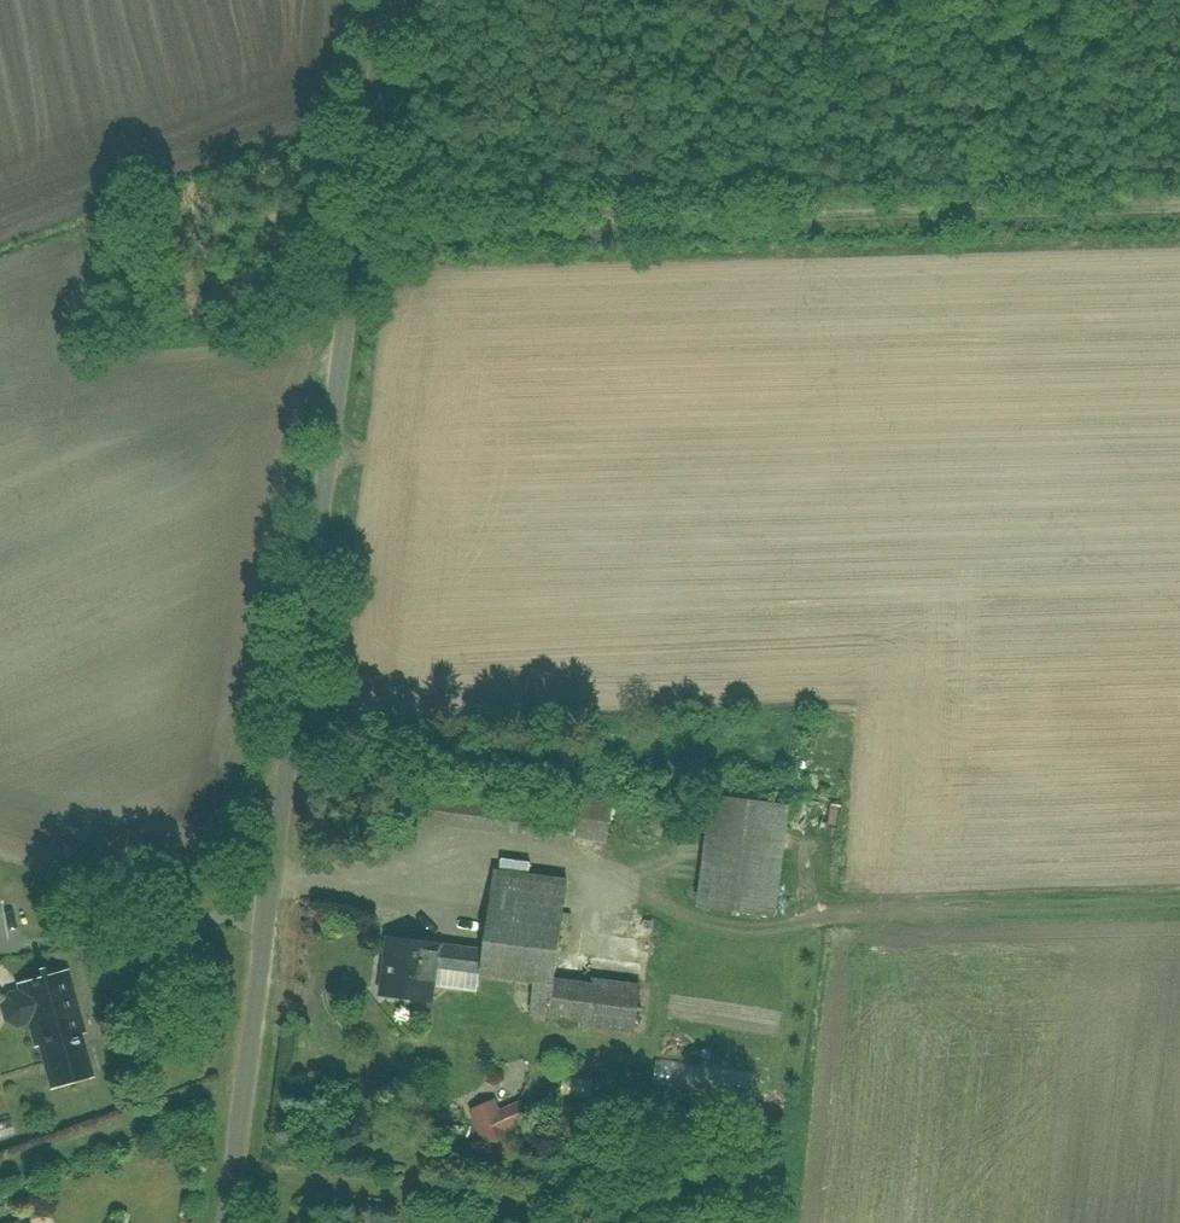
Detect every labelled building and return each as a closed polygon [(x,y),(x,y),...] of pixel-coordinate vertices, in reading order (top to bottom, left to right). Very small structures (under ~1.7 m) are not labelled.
[(578,803),(574,843),(609,846),(613,806),(578,803)] [(706,804),(692,910),(769,920),(783,814),(706,804)] [(474,988),(529,996),(526,1025),(628,1036),(633,989),(546,979),(560,887),(491,877),(474,988)] [(474,955),(437,952),(438,948),(381,943),(376,1002),(434,1007),(435,994),(471,997),(474,955)] [(17,984),(48,1093),(94,1080),(63,971),(17,984)] [(657,1062),(653,1093),(746,1102),(749,1072),(657,1062)] [(514,1075),(512,1093),(593,1102),(595,1084),(514,1075)] [(492,1103),(466,1114),(483,1152),(508,1141),(506,1136),(526,1127),(518,1108),(498,1116),(492,1103)]
